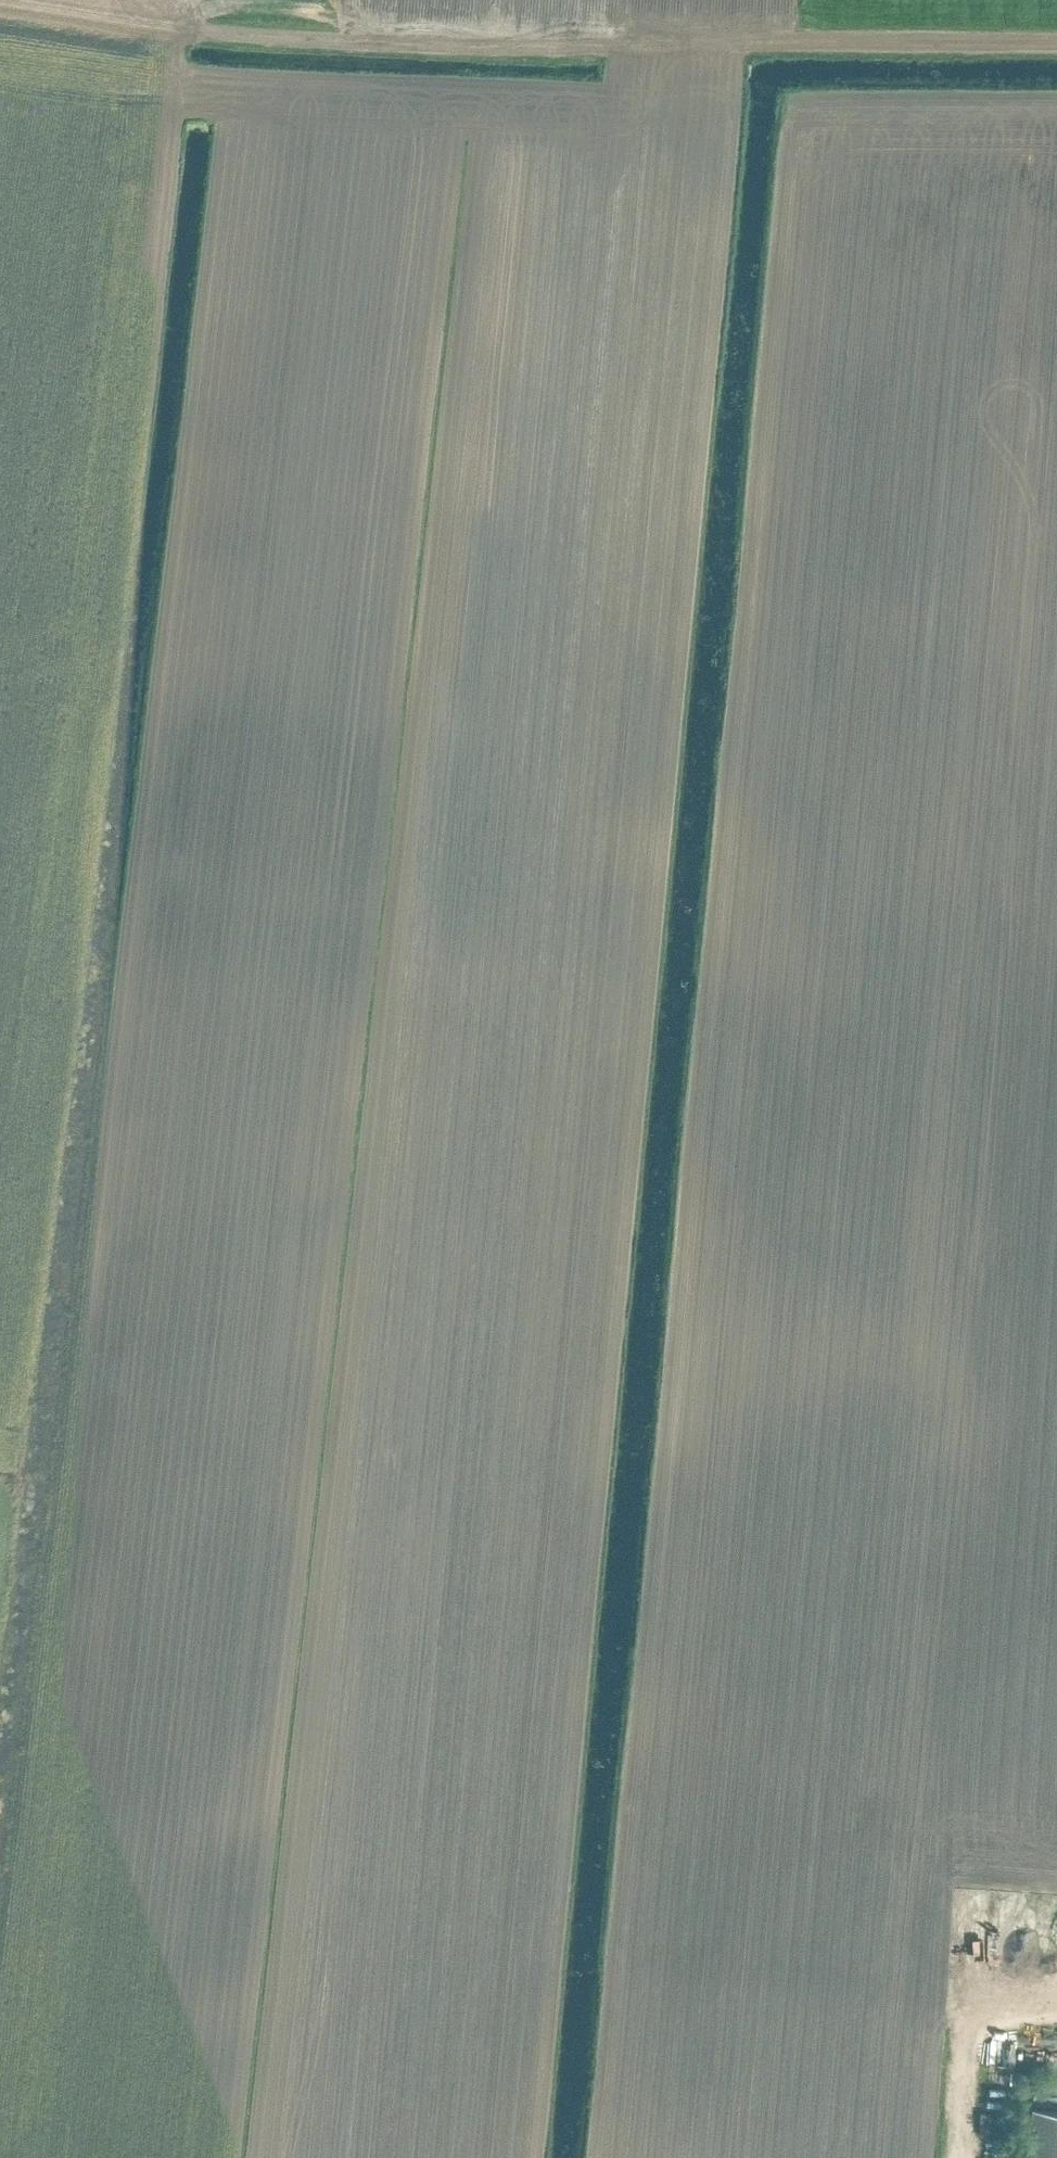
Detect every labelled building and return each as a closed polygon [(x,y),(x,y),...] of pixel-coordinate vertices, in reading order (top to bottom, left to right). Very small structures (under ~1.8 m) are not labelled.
[(1037,2096),(1056,2097),(1056,2082),(1037,2082),(1037,2096)] [(1035,2098),(1033,2157),(1056,2157),(1056,2098),(1035,2098)]
